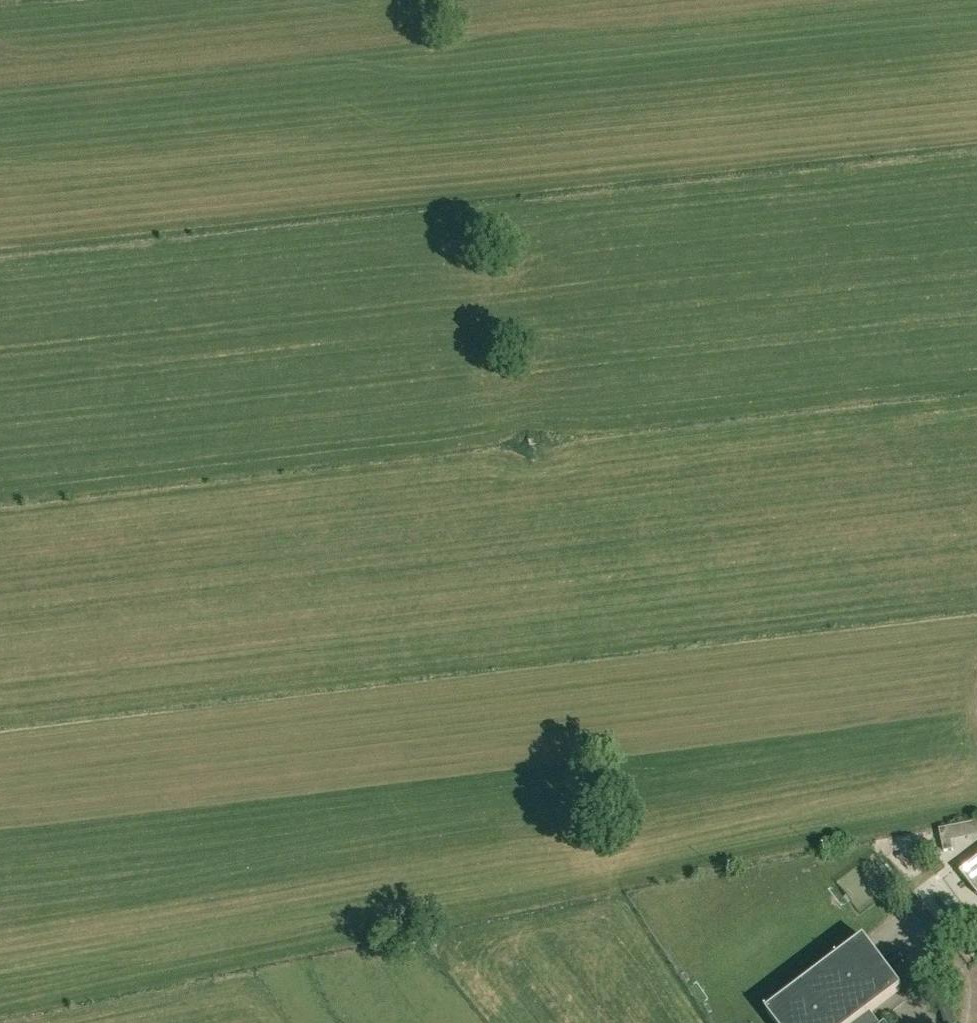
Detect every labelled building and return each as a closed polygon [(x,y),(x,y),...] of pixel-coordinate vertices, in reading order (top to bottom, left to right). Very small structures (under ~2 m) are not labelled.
[(951,841),(976,836),(976,822),(939,830),(943,852),(953,850),(951,841)] [(961,872),(976,894),(976,860),(961,872)] [(936,916),(953,909),(937,876),(921,884),(936,916)] [(870,1012),(902,988),(864,938),(766,1011),(775,1022),(878,1022),(870,1012)]
